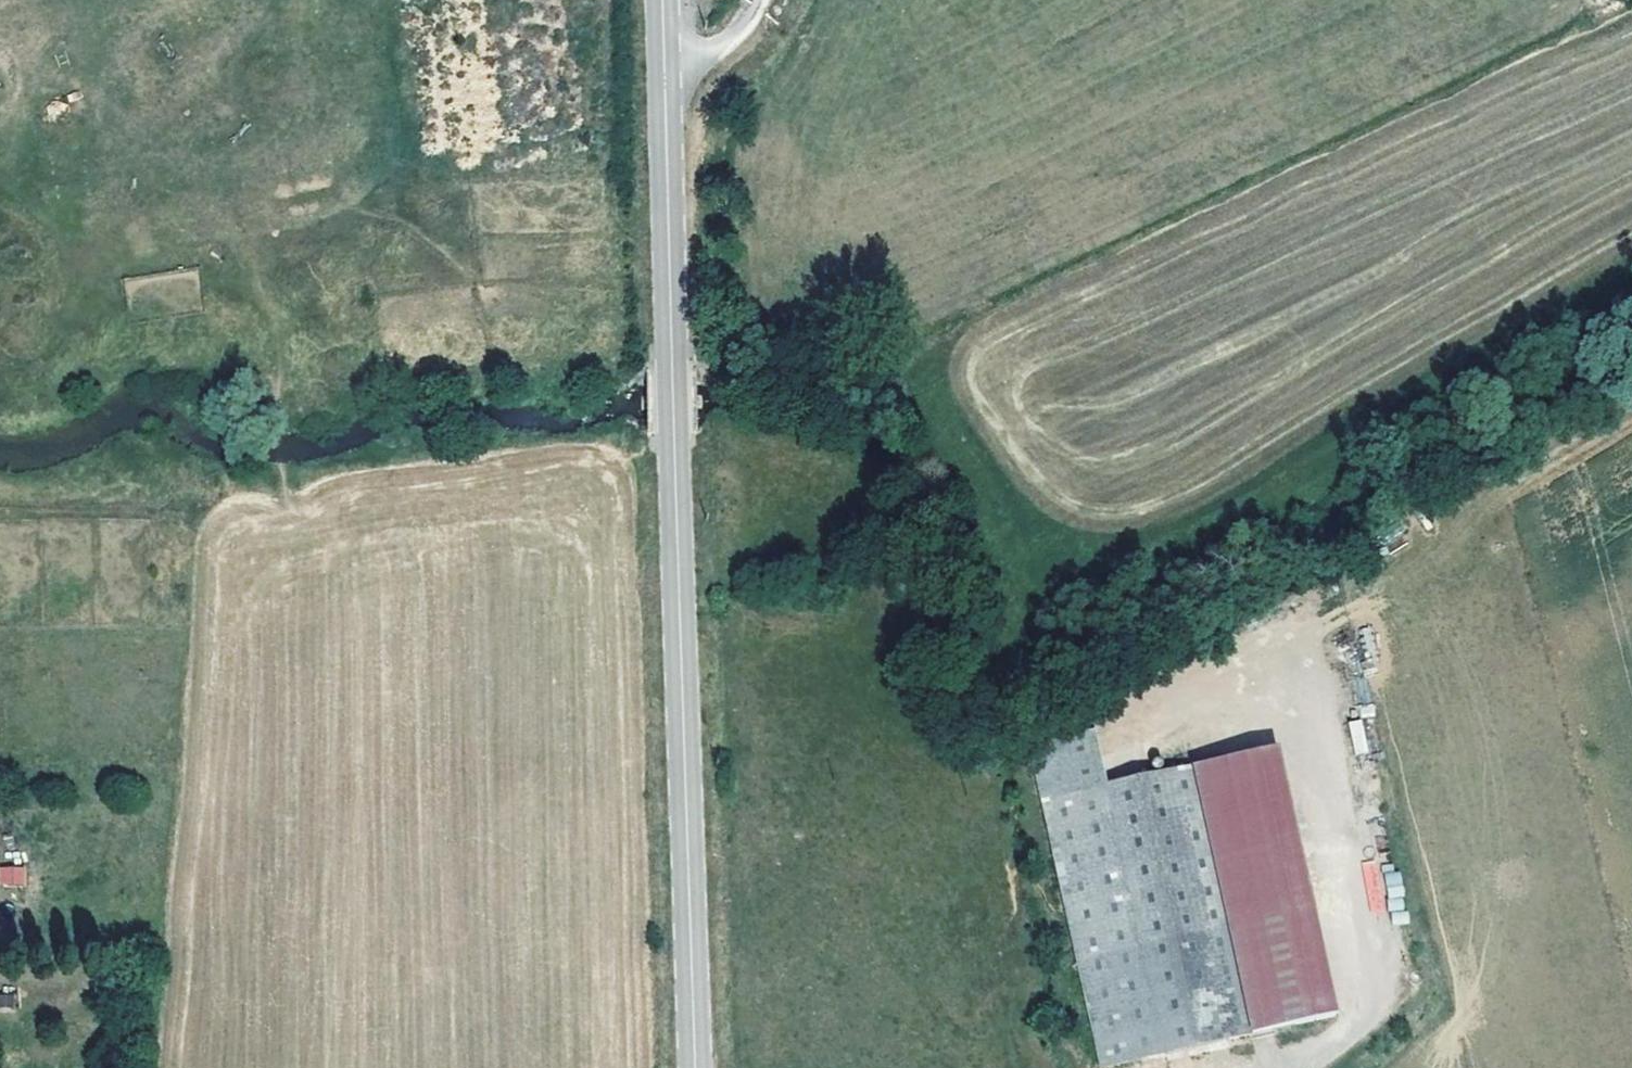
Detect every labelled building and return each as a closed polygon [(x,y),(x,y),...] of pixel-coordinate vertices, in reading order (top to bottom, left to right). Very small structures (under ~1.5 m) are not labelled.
[(1363,719),(1349,721),(1354,754),(1368,752),(1363,719)] [(1028,745),(1041,801),(1106,786),(1093,730),(1028,745)] [(1299,743),(1189,767),(1250,1035),(1358,1011),(1299,743)] [(1106,786),(1041,801),(1102,1067),(1250,1035),(1189,767),(1106,786)] [(26,885),(26,866),(0,866),(0,886),(26,885)]
